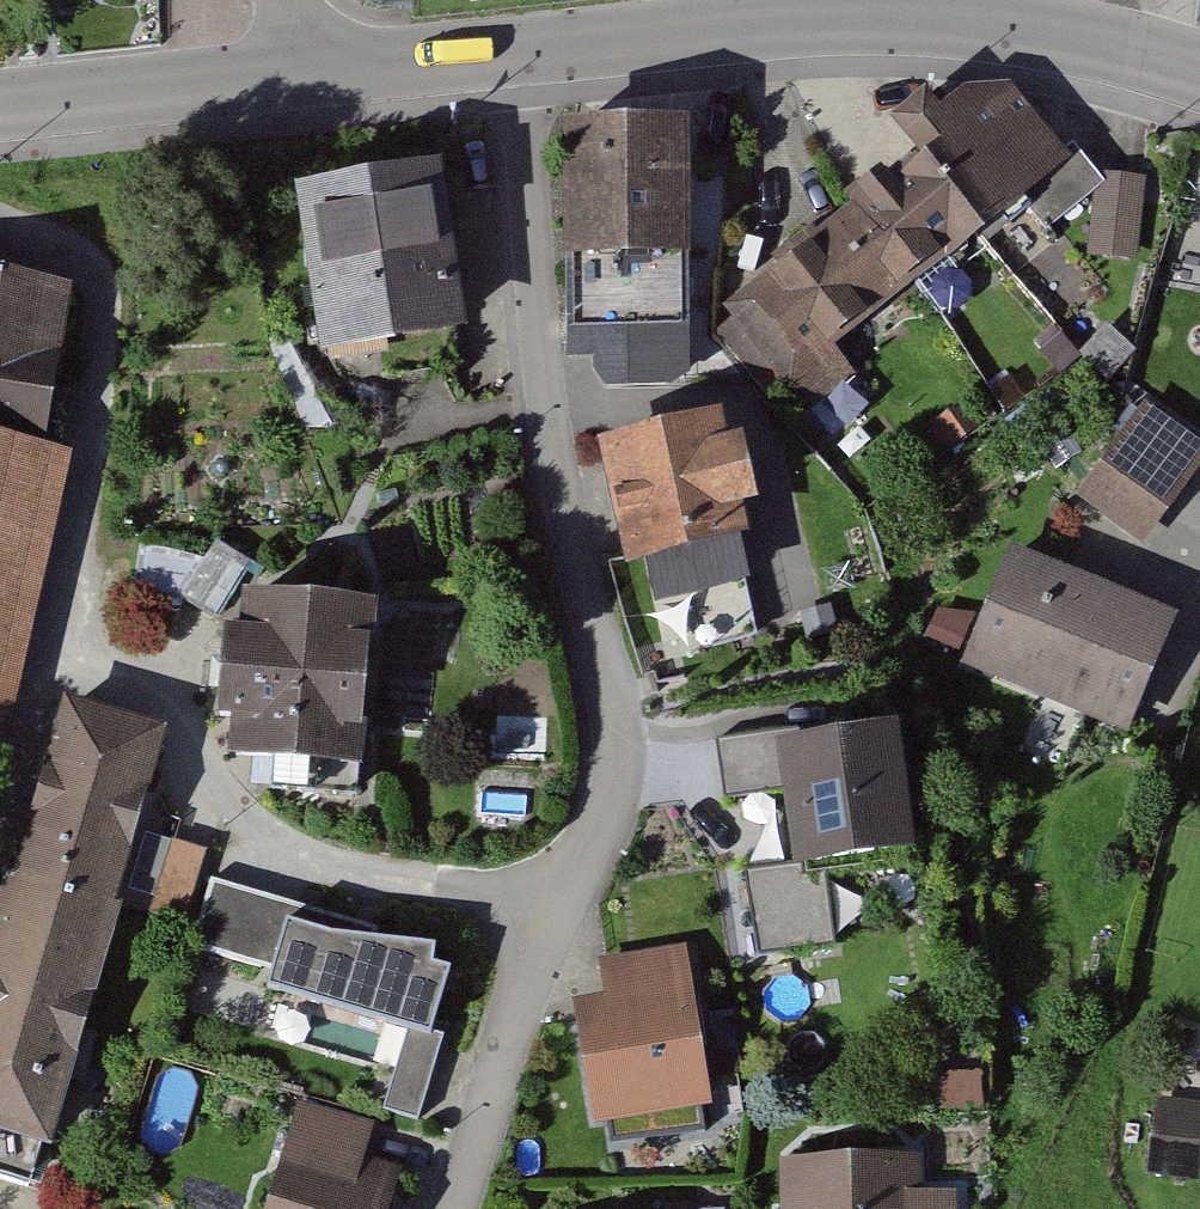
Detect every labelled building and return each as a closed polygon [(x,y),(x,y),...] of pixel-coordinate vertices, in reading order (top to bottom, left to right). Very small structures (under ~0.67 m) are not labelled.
[(902,160),(981,258),(1089,171),(1025,91),(957,84),(886,140),(902,160)] [(685,129),(557,129),(556,270),(684,270),(685,129)] [(903,321),(981,258),(902,160),(824,223),(903,321)] [(451,343),(423,175),(285,199),(313,366),(451,343)] [(789,413),(903,321),(824,223),(710,314),(789,413)] [(0,286),(0,717),(58,462),(23,455),(58,300),(0,286)] [(1145,403),(1078,498),(1146,546),(1199,470),(1199,443),(1145,403)] [(710,420),(587,450),(618,573),(741,543),(710,420)] [(1170,624),(1011,556),(963,668),(1122,736),(1170,624)] [(378,612),(230,599),(215,757),(363,770),(378,612)] [(61,713),(0,928),(0,1135),(51,1149),(166,742),(61,713)] [(880,735),(766,749),(781,869),(894,855),(880,735)] [(444,970),(293,919),(265,1002),(400,1046),(377,1115),(414,1127),(442,1043),(422,1036),(444,970)] [(602,1001),(571,1004),(583,1122),(643,1116),(644,1129),(702,1123),(684,950),(598,959),(602,1001)] [(299,1107),(273,1208),(387,1208),(397,1171),(363,1162),(373,1126),(299,1107)] [(1154,1178),(1199,1178),(1199,1108),(1154,1108),(1154,1178)] [(782,1162),(781,1208),(958,1208),(959,1197),(916,1197),(916,1163),(782,1162)]
